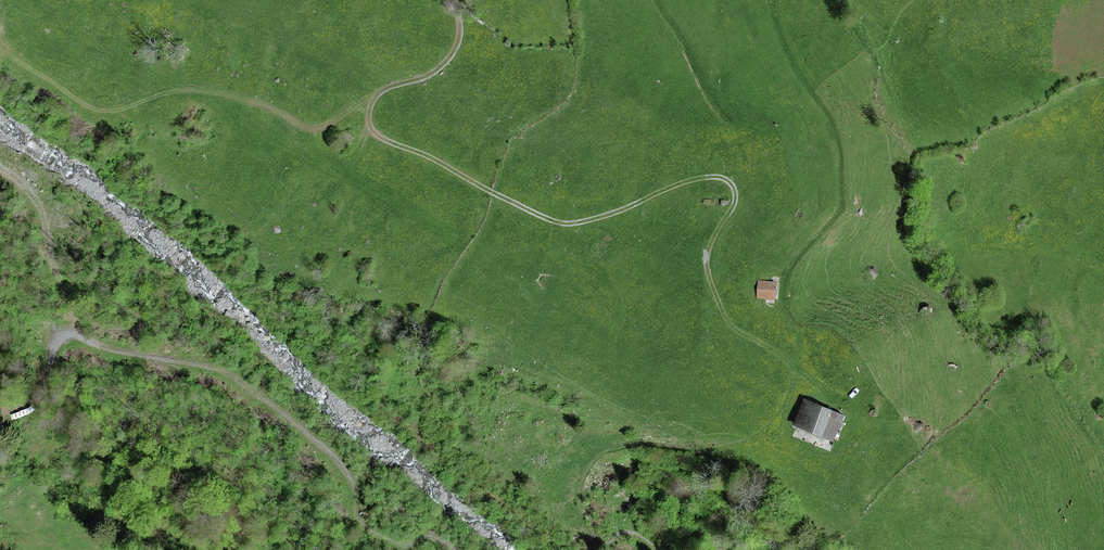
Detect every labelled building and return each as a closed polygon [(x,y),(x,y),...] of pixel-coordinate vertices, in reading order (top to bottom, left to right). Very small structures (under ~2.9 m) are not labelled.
[(758,282),(757,297),(774,298),(775,283),(758,282)] [(795,424),(834,439),(841,421),(832,418),(834,411),(805,399),(795,424)]
